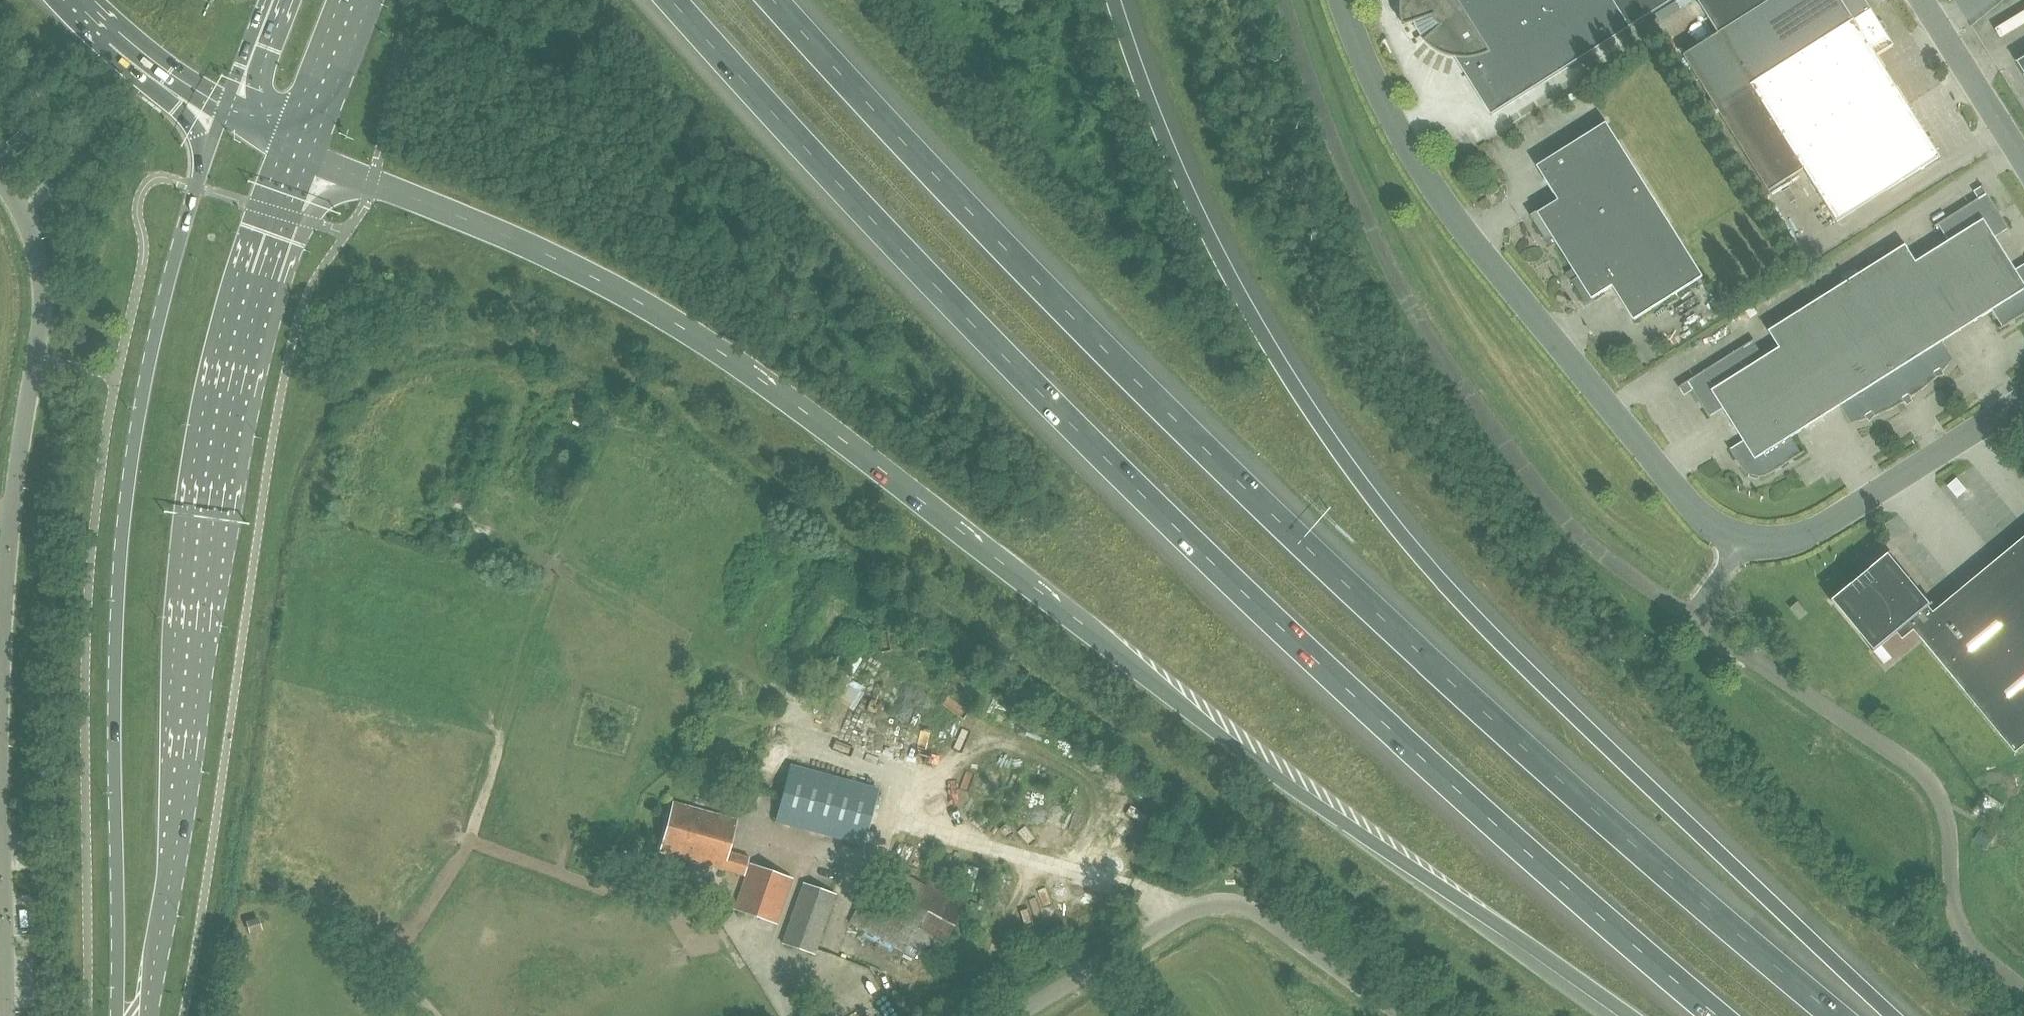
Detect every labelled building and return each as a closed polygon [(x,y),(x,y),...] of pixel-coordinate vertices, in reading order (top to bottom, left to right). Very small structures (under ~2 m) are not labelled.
[(1401,2),(1400,5),(1400,8),(1401,12),(1401,14),(1402,17),(1403,20),(1404,23),(1405,25),(1415,21),(1417,27),(1422,34),(1426,38),(1425,39),(1428,43),(1430,44),(1432,46),(1436,49),(1438,50),(1441,52),(1444,53),(1448,55),(1453,56),(1456,57),(1492,114),(1632,26),(1631,26),(1615,0),(1401,0),(1401,2)] [(1631,26),(1673,0),(1615,0),(1631,26)] [(1872,8),(1867,0),(1771,0),(1719,32),(1719,31),(1684,53),(1716,105),(1872,8)] [(1771,0),(1699,0),(1719,31),(1719,32),(1771,0)] [(1805,169),(1908,104),(1877,54),(1894,43),(1872,8),(1716,105),(1769,189),(1804,167),(1805,169)] [(1805,169),(1831,209),(1838,220),(1941,155),(1908,104),(1805,169)] [(1531,213),(1546,237),(1547,236),(1552,244),(1557,241),(1574,268),(1569,271),(1575,279),(1574,280),(1588,304),(1595,300),(1594,297),(1613,285),(1635,319),(1704,275),(1607,121),(1538,165),(1559,199),(1539,211),(1538,209),(1531,213)] [(2016,268),(1997,237),(2010,228),(1983,185),(1982,185),(1984,189),(1977,194),(1979,197),(1942,221),(1952,238),(1920,258),(1910,241),(1769,329),(1780,346),(1765,355),(1754,338),(1679,386),(1680,387),(1685,384),(1690,391),(1693,389),(1711,417),(1724,408),(1743,439),(1730,447),(1742,466),(1746,471),(1750,474),(1760,476),(1765,475),(1771,473),(1805,451),(1805,450),(1801,452),(1791,436),(1840,405),(1851,422),(1868,418),(1875,415),(1891,409),(1905,401),(1912,397),(1925,387),(1938,376),(1943,371),(1955,357),(1944,340),(1993,309),(2003,325),(1999,327),(2000,328),(2023,313),(2023,263),(2016,268)] [(1966,490),(1956,478),(1947,485),(1957,498),(1966,490)] [(1934,611),(1930,606),(1934,602),(1891,550),(1831,600),(1874,652),(1898,632),(1903,639),(1915,629),(2016,752),(2023,746),(2023,537),(1934,611)] [(1808,612),(1799,601),(1791,607),(1800,618),(1808,612)] [(772,817),(861,842),(877,788),(788,763),(772,817)] [(673,802),(660,851),(745,875),(749,857),(729,851),(737,819),(673,802)] [(1982,826),(1973,840),(1987,849),(1996,834),(1982,826)] [(626,860),(625,856),(622,853),(617,853),(614,857),(614,861),(618,864),(623,864),(626,860)] [(733,909),(773,924),(791,878),(751,862),(733,909)] [(879,863),(849,924),(933,966),(967,898),(940,884),(936,892),(879,863)] [(779,941),(812,953),(834,893),(801,881),(779,941)]
